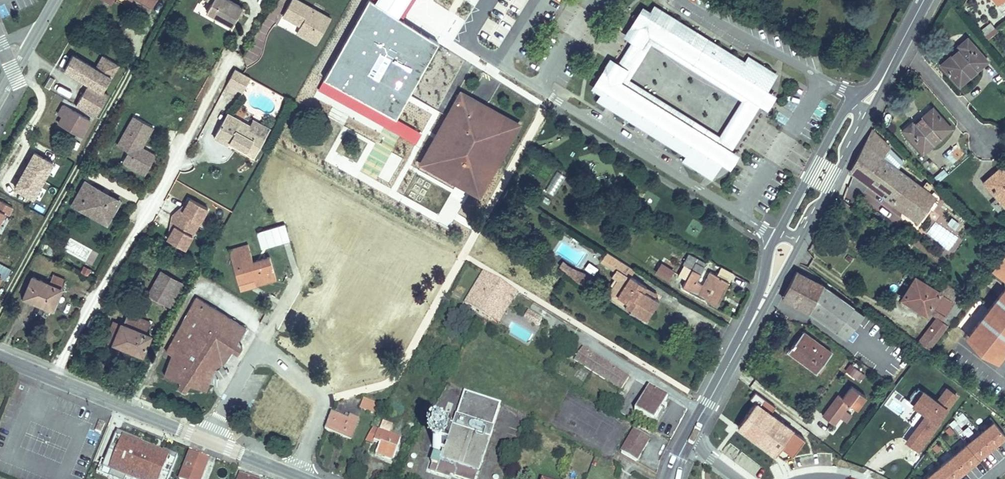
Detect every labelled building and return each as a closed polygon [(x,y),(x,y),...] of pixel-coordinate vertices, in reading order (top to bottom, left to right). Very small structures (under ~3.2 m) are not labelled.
[(243,7),(230,0),(208,0),(212,2),(207,11),(233,25),(238,16),(243,7)] [(298,0),(291,0),(283,16),(297,24),(298,23),(301,24),(300,26),(296,32),(317,44),(324,31),(316,26),(323,14),(298,0)] [(369,2),(403,21),(417,0),(370,0),(369,2)] [(403,21),(369,2),(326,77),(402,119),(445,45),(403,21)] [(768,90),(778,74),(748,56),(745,61),(654,4),(650,11),(642,6),(623,37),(631,42),(618,63),(610,58),(591,89),(600,94),(596,101),(685,156),(682,162),(712,180),(722,164),(730,170),(739,155),(732,150),(760,106),(767,110),(777,95),(768,90)] [(331,18),(323,14),(316,26),(324,31),(331,18)] [(985,35),(994,28),(990,23),(981,30),(985,35)] [(987,38),(996,31),(994,28),(985,35),(987,38)] [(959,85),(987,61),(967,38),(959,46),(960,48),(941,64),(959,85)] [(76,105),(95,116),(95,117),(108,95),(103,92),(111,77),(73,54),(64,69),(88,84),(76,105)] [(250,78),(235,69),(227,83),(243,92),(250,78)] [(402,119),(326,77),(319,88),(415,142),(421,130),(402,119)] [(461,93),(422,163),(457,183),(472,156),(493,168),(518,125),(486,107),(483,111),(472,105),(475,100),(474,100),(472,104),(467,101),(469,98),(461,93)] [(483,111),(486,107),(475,100),(472,105),(483,111)] [(81,135),(90,120),(63,105),(58,115),(63,117),(60,123),(81,135)] [(903,130),(923,153),(951,128),(933,108),(914,124),(912,123),(903,130)] [(254,158),(270,129),(253,119),(250,125),(228,113),(216,134),(237,146),(236,148),(254,158)] [(156,155),(146,150),(145,152),(141,149),(142,147),(153,127),(134,116),(118,145),(128,151),(122,162),(145,175),(156,155)] [(922,188),(921,187),(910,178),(897,169),(871,151),(880,138),(872,129),(849,171),(864,181),(863,182),(905,212),(905,211),(916,219),(915,220),(917,221),(918,219),(917,219),(927,206),(933,210),(938,203),(932,199),(933,198),(932,197),(931,198),(926,193),(921,189),(922,188)] [(228,144),(236,148),(237,146),(216,134),(214,138),(228,145),(228,144)] [(903,161),(888,147),(889,146),(880,138),(871,151),(897,169),(903,161)] [(55,162),(36,151),(16,187),(35,198),(55,162)] [(479,195),(493,168),(472,156),(457,183),(458,183),(472,191),(474,192),(479,195)] [(1004,168),(1004,164),(991,177),(993,179),(1004,168)] [(938,182),(948,174),(943,168),(933,177),(938,182)] [(993,179),(991,177),(984,183),(1004,205),(1004,204),(1004,168),(993,179)] [(553,195),(565,175),(556,170),(544,190),(553,195)] [(109,220),(119,200),(111,196),(109,199),(99,193),(101,190),(85,181),(72,204),(80,208),(82,205),(109,220)] [(926,193),(932,187),(926,182),(921,187),(922,188),(921,189),(926,193)] [(111,196),(101,190),(99,193),(109,199),(111,196)] [(190,198),(172,215),(176,217),(180,210),(182,211),(190,198)] [(176,217),(196,228),(207,208),(190,198),(182,211),(180,210),(176,217)] [(996,198),(990,203),(1001,215),(1004,211),(1004,208),(996,198)] [(9,204),(0,200),(0,223),(9,204)] [(107,223),(109,220),(82,205),(80,208),(107,223)] [(176,217),(172,215),(167,239),(174,225),(172,224),(176,217)] [(950,216),(945,222),(953,228),(958,222),(950,216)] [(184,249),(196,228),(176,217),(172,224),(174,225),(167,239),(184,249)] [(256,230),(260,247),(290,239),(285,222),(256,230)] [(248,244),(228,250),(230,257),(250,252),(248,244)] [(988,272),(1004,286),(1004,250),(988,272)] [(257,285),(276,279),(269,256),(253,261),(250,252),(230,257),(238,284),(255,279),(257,285)] [(624,284),(630,276),(634,269),(607,252),(600,261),(615,271),(612,276),(618,280),(624,284)] [(692,269),(700,273),(701,273),(705,267),(704,266),(706,263),(688,254),(685,260),(687,262),(685,265),(692,269)] [(5,280),(11,269),(0,263),(0,277),(5,280)] [(657,272),(668,279),(673,272),(661,264),(657,272)] [(81,272),(88,275),(91,269),(84,266),(81,272)] [(729,281),(733,274),(721,267),(719,270),(717,275),(729,281)] [(147,295),(172,307),(185,281),(160,268),(147,295)] [(716,305),(729,281),(717,275),(710,271),(703,285),(696,281),(700,273),(692,269),(682,286),(716,305)] [(842,299),(822,285),(796,271),(782,297),(808,311),(826,324),(842,299)] [(517,292),(484,272),(465,304),(492,320),(507,296),(512,300),(517,292)] [(50,284),(32,277),(24,298),(52,309),(61,289),(62,289),(66,280),(54,275),(50,284)] [(630,276),(624,284),(614,300),(646,320),(659,300),(658,300),(643,290),(646,286),(630,276)] [(929,349),(967,299),(944,280),(938,291),(915,277),(903,298),(926,313),(930,307),(934,309),(944,315),(940,321),(936,319),(919,341),(929,349)] [(255,279),(238,284),(240,290),(257,285),(255,279)] [(614,300),(624,284),(618,280),(608,295),(614,300)] [(968,335),(978,343),(981,346),(983,344),(986,347),(985,348),(988,351),(998,358),(1004,350),(1004,287),(968,335)] [(62,289),(61,289),(52,309),(55,311),(63,290),(62,289)] [(196,296),(166,351),(171,355),(164,374),(180,381),(190,384),(207,391),(214,370),(218,367),(222,365),(223,364),(232,350),(237,342),(246,328),(196,296)] [(498,324),(512,300),(507,296),(492,320),(498,324)] [(847,339),(864,315),(842,299),(826,324),(847,339)] [(940,321),(944,315),(934,309),(930,307),(926,313),(936,319),(940,321)] [(534,323),(538,315),(527,310),(524,317),(534,323)] [(123,324),(122,324),(114,343),(143,355),(151,336),(145,334),(150,323),(128,313),(123,324)] [(107,340),(114,343),(122,324),(115,321),(107,340)] [(830,355),(816,345),(817,342),(803,332),(796,341),(789,350),(815,369),(813,371),(817,373),(830,355)] [(243,346),(237,342),(232,350),(237,354),(243,346)] [(832,353),(817,342),(816,345),(830,355),(832,353)] [(985,348),(986,347),(983,344),(981,346),(978,343),(975,346),(986,355),(988,351),(985,348)] [(629,378),(582,348),(575,360),(585,367),(587,365),(613,382),(612,384),(621,390),(629,378)] [(815,369),(789,350),(788,352),(813,371),(815,369)] [(227,373),(222,365),(218,367),(214,370),(220,378),(227,373)] [(587,365),(585,367),(612,384),(613,382),(587,365)] [(853,365),(847,372),(859,382),(865,375),(853,365)] [(190,384),(180,381),(178,385),(186,390),(190,384)] [(918,451),(959,394),(945,384),(935,397),(920,386),(908,402),(922,412),(902,440),(918,451)] [(262,411),(305,426),(314,401),(271,386),(262,411)] [(635,412),(653,422),(654,422),(664,405),(667,398),(649,387),(641,401),(635,412)] [(635,412),(641,401),(620,390),(614,401),(635,412)] [(434,456),(432,464),(433,465),(431,470),(431,471),(443,475),(444,472),(451,474),(465,478),(475,478),(478,470),(479,471),(501,403),(482,397),(475,395),(465,392),(455,424),(440,419),(438,428),(440,435),(450,438),(443,459),(434,456)] [(756,401),(771,413),(775,407),(756,393),(752,398),(756,401)] [(834,424),(850,403),(838,395),(823,416),(834,424)] [(377,403),(364,398),(360,408),(373,413),(377,403)] [(736,427),(774,456),(781,446),(793,432),(794,430),(771,413),(756,401),(736,427)] [(664,405),(654,422),(657,424),(667,406),(664,405)] [(951,421),(964,429),(970,419),(958,411),(951,421)] [(359,419),(350,415),(348,419),(344,417),(332,412),(324,429),(350,440),(359,419)] [(918,478),(952,478),(1004,437),(992,420),(918,478)] [(101,433),(105,423),(99,421),(95,431),(101,433)] [(379,431),(373,429),(366,442),(373,444),(374,445),(375,441),(375,442),(380,443),(377,453),(383,455),(382,457),(393,461),(401,439),(389,435),(392,425),(382,422),(379,431)] [(649,439),(634,431),(621,453),(636,462),(649,439)] [(803,440),(793,432),(781,446),(792,454),(803,440)] [(117,433),(102,469),(127,478),(168,478),(177,457),(117,433)] [(438,442),(436,442),(435,442),(433,443),(432,444),(432,446),(433,448),(433,449),(435,450),(436,450),(438,450),(439,449),(440,448),(441,447),(441,445),(440,444),(439,442),(438,442)] [(827,454),(831,449),(819,442),(815,447),(827,454)] [(208,461),(191,454),(181,478),(201,478),(208,461)]
